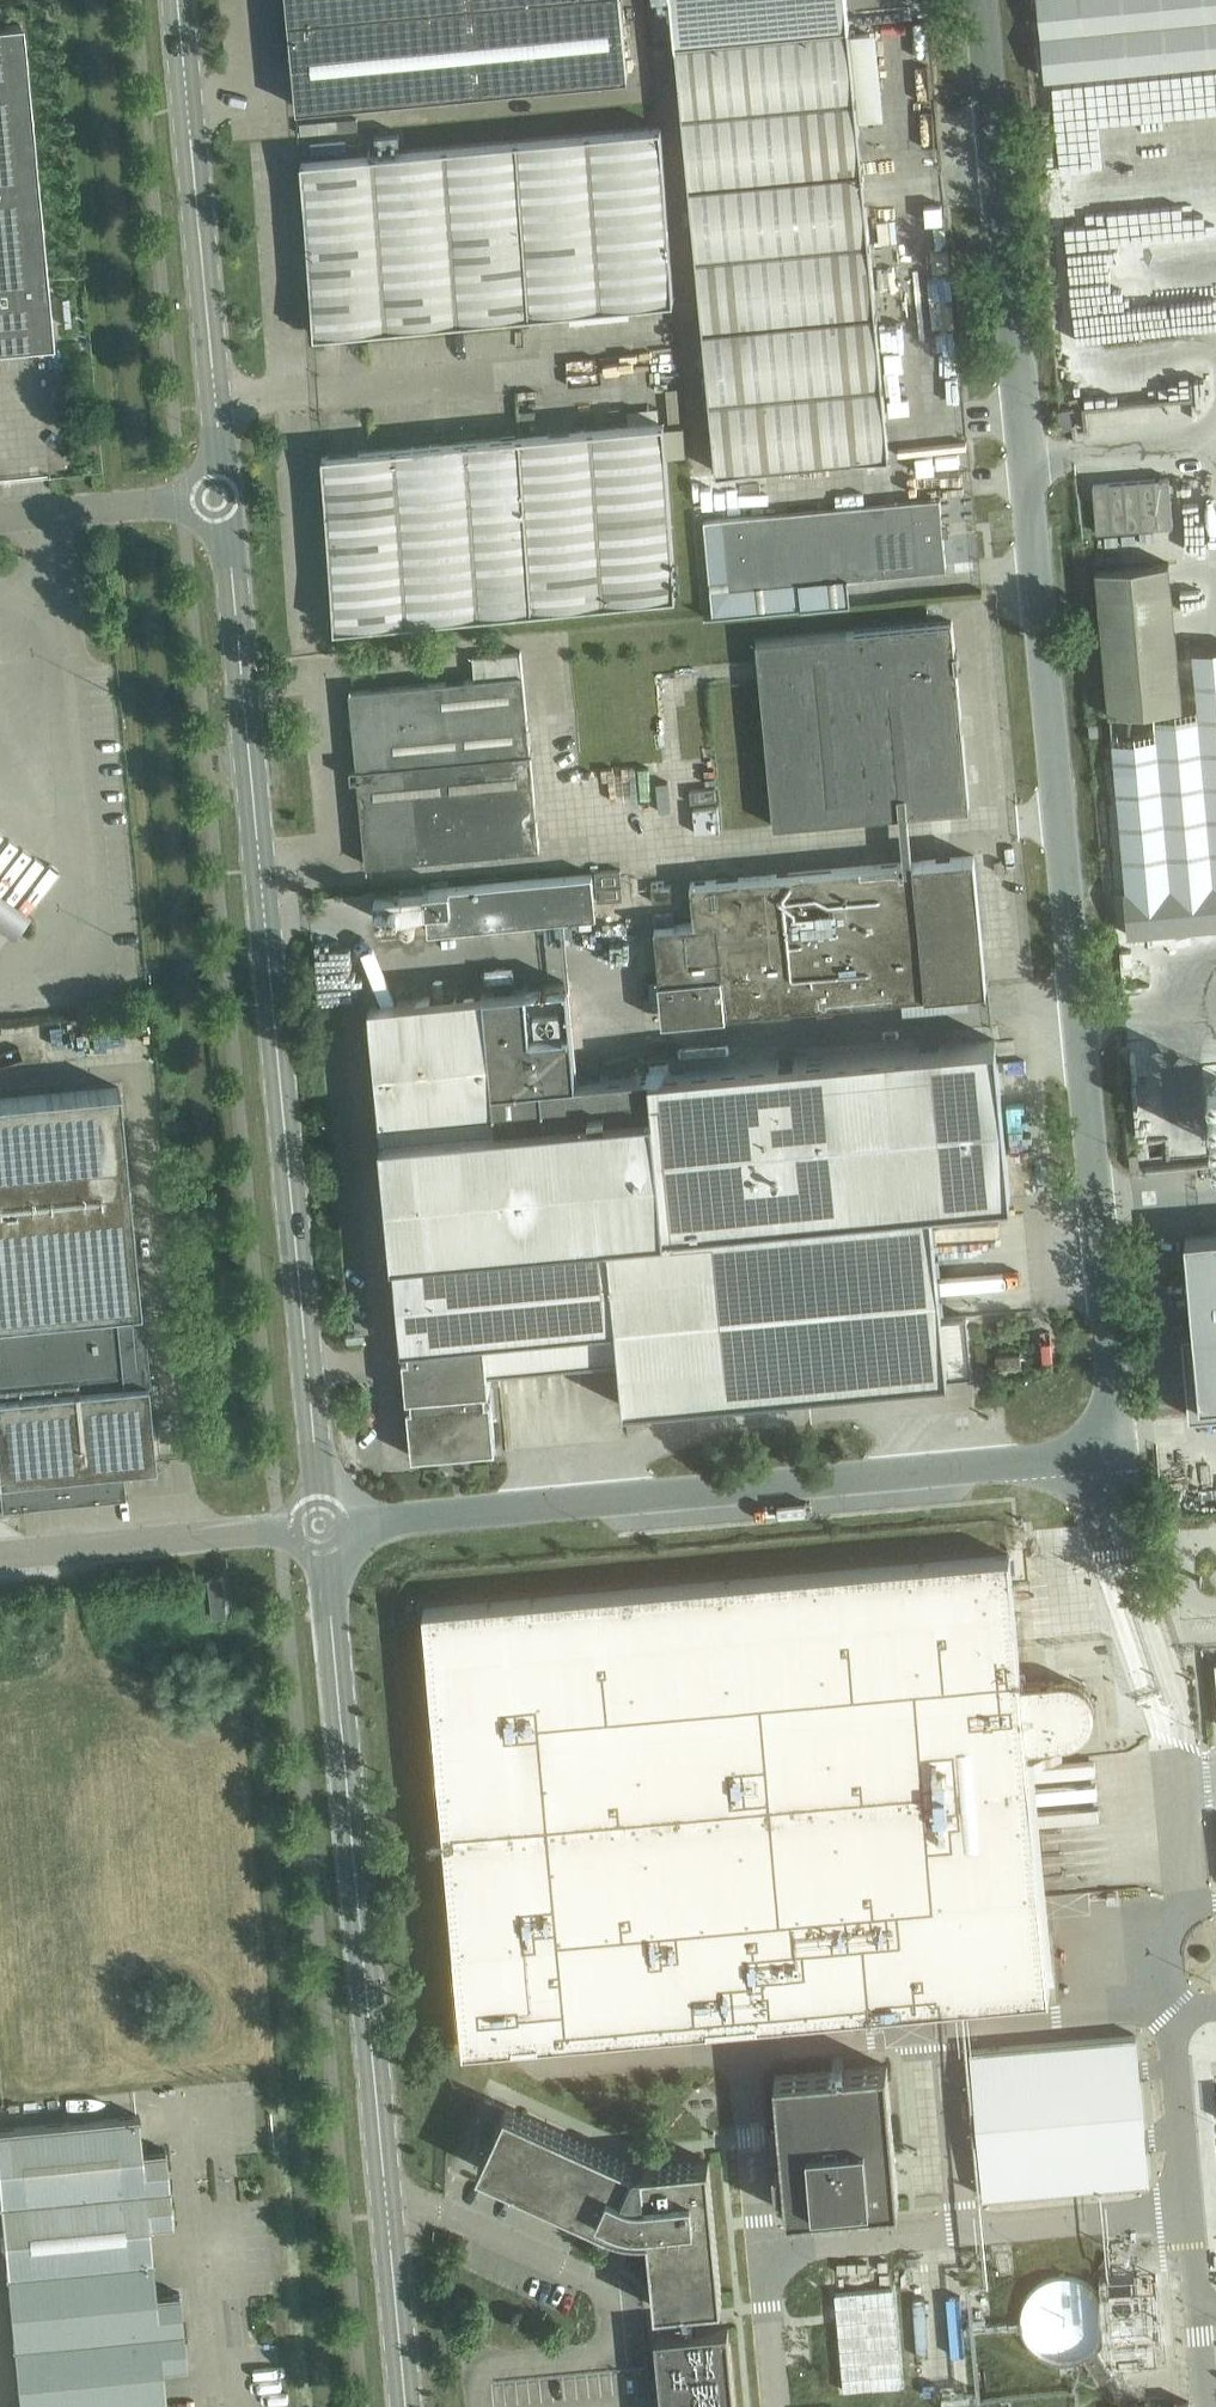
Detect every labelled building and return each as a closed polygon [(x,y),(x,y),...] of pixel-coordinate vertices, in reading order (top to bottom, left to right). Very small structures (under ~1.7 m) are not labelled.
[(280,52),(293,51),(299,107),(628,75),(621,0),(275,0),(280,52)] [(716,471),(890,455),(847,0),(671,0),(716,471)] [(1046,77),(1215,61),(1215,0),(1038,0),(1046,77)] [(50,340),(20,24),(0,26),(0,344),(50,340)] [(662,126),(302,160),(315,334),(674,299),(662,126)] [(292,326),(304,325),(303,313),(291,313),(292,326)] [(629,410),(630,423),(661,420),(660,407),(629,410)] [(665,421),(660,422),(323,454),(335,628),(677,595),(665,421)] [(1097,531),(1121,529),(1173,525),(1170,477),(1094,483),(1097,531)] [(705,520),(714,615),(850,603),(847,578),(947,569),(940,498),(705,520)] [(1110,712),(1134,710),(1183,706),(1169,561),(1097,568),(1110,712)] [(969,807),(952,621),(757,639),(774,825),(969,807)] [(347,635),(335,636),(336,648),(348,647),(347,635)] [(476,678),(350,690),(357,767),(351,768),(352,779),(358,778),(366,865),(540,848),(521,650),(520,650),(520,653),(474,657),(474,655),(473,655),(476,678)] [(1113,740),(1127,889),(1124,889),(1128,935),(1215,927),(1215,652),(1193,654),(1199,710),(1155,714),(1157,736),(1113,740)] [(1103,734),(1102,722),(1089,723),(1090,735),(1103,734)] [(716,801),(715,787),(692,789),(693,803),(716,801)] [(720,831),(718,807),(696,809),(698,833),(720,831)] [(664,1019),(987,988),(974,855),(691,882),(695,922),(655,926),(664,1019)] [(597,916),(593,874),(425,890),(429,932),(597,916)] [(551,1365),(556,1413),(972,1374),(967,1316),(942,1318),(931,1204),(1011,1197),(996,1039),(577,1079),(568,984),(370,1003),(402,1346),(408,1346),(409,1355),(403,1356),(407,1397),(412,1396),(413,1405),(408,1406),(413,1455),(444,1452),(449,1456),(460,1455),(465,1450),(496,1447),(491,1398),(487,1398),(486,1389),(491,1388),(489,1371),(551,1365)] [(1144,1011),(1156,1011),(1155,985),(1133,985),(1134,1031),(1145,1030),(1144,1011)] [(147,1377),(122,1380),(120,1361),(132,1360),(146,1347),(142,1306),(140,1306),(119,1087),(0,1098),(0,1494),(1,1505),(125,1493),(122,1464),(155,1461),(147,1377)] [(1194,1330),(1182,1331),(1189,1415),(1215,1413),(1215,1233),(1185,1236),(1194,1330)] [(997,1368),(1021,1365),(1020,1353),(996,1356),(997,1368)] [(1170,1453),(1157,1454),(1158,1466),(1171,1465),(1170,1453)] [(1072,1681),(1061,1680),(1021,1683),(1010,1555),(424,1608),(464,2049),(1050,1996),(1027,1746),(1067,1742),(1077,1739),(1086,1733),(1092,1724),(1095,1714),(1094,1703),(1089,1693),(1082,1685),(1072,1681)] [(213,1616),(227,1615),(224,1577),(209,1578),(213,1616)] [(984,2196),(1149,2181),(1136,2035),(971,2049),(984,2196)] [(787,2213),(899,2203),(887,2066),(775,2076),(783,2165),(776,2166),(775,2164),(774,2164),(776,2192),(778,2192),(778,2191),(785,2190),(787,2213)] [(729,2327),(698,2330),(695,2304),(722,2301),(709,2160),(642,2167),(634,2165),(506,2107),(478,2167),(607,2226),(607,2225),(617,2229),(627,2231),(638,2232),(649,2232),(656,2307),(675,2305),(677,2332),(656,2334),(663,2406),(736,2406),(729,2327)] [(169,2186),(166,2149),(142,2151),(139,2115),(0,2129),(0,2193),(1,2202),(169,2186)] [(169,2186),(1,2202),(8,2273),(152,2259),(149,2225),(173,2222),(169,2186)] [(156,2294),(152,2259),(8,2273),(15,2345),(183,2329),(180,2292),(156,2294)] [(1108,2291),(1099,2292),(1091,2284),(1080,2278),(1069,2275),(1057,2276),(1046,2279),(1036,2286),(1028,2295),(1022,2305),(1020,2317),(1021,2329),(1026,2339),(1034,2348),(1044,2356),(1055,2360),(1067,2363),(1088,2381),(1109,2376),(1089,2359),(1099,2355),(1107,2349),(1114,2341),(1127,2340),(1128,2352),(1136,2351),(1138,2378),(1130,2379),(1133,2405),(1160,2402),(1155,2349),(1163,2348),(1157,2275),(1107,2279),(1108,2291)] [(15,2345),(20,2406),(117,2406),(166,2402),(163,2367),(187,2365),(183,2329),(15,2345)]
